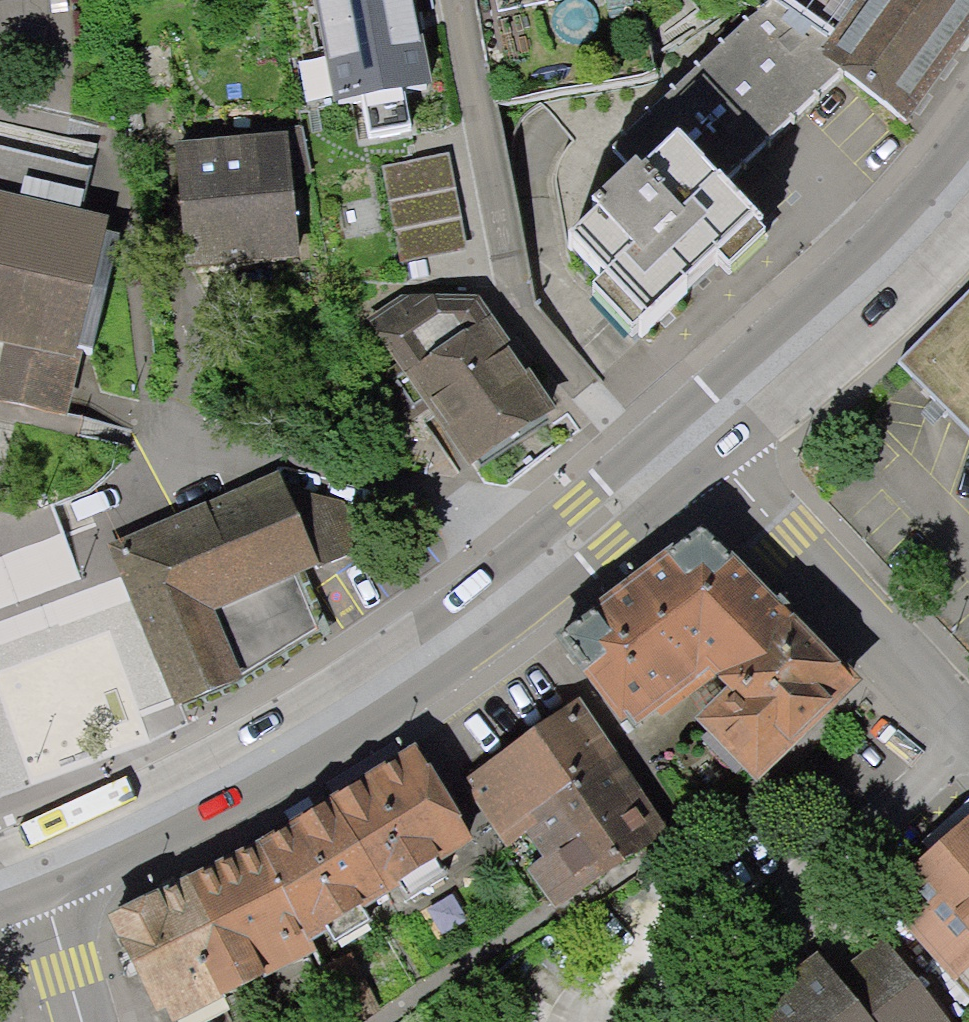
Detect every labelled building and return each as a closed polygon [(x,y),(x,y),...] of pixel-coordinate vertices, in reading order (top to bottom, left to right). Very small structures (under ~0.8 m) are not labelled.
[(335,103),(431,84),(415,0),(315,0),(335,103)] [(563,242),(646,331),(755,228),(719,188),(842,75),(903,127),(968,26),(968,0),(765,0),(754,13),(613,151),(635,176),(563,242)] [(271,142),(171,152),(184,273),(285,263),(276,183),(298,181),(292,130),(270,132),(271,142)] [(449,154),(384,166),(402,265),(468,253),(449,154)] [(65,407),(108,216),(0,190),(0,391),(65,407)] [(905,361),(968,425),(968,298),(905,361)] [(403,304),(375,322),(405,366),(396,376),(418,409),(431,402),(471,462),(546,411),(474,305),(403,304)] [(260,487),(114,551),(179,704),(241,679),(319,629),(297,578),(359,551),(340,502),(260,487)] [(856,680),(698,522),(555,638),(626,726),(678,694),(750,774),(856,680)] [(507,841),(527,827),(617,762),(576,703),(466,779),(507,841)] [(394,760),(249,861),(123,914),(158,1021),(177,1021),(298,962),(455,861),(394,760)] [(617,762),(527,827),(547,857),(638,793),(617,762)] [(638,793),(547,857),(529,869),(553,903),(661,827),(638,793)] [(884,894),(968,991),(968,819),(884,894)] [(885,944),(834,982),(819,962),(739,1021),(944,1021),(885,944)]
